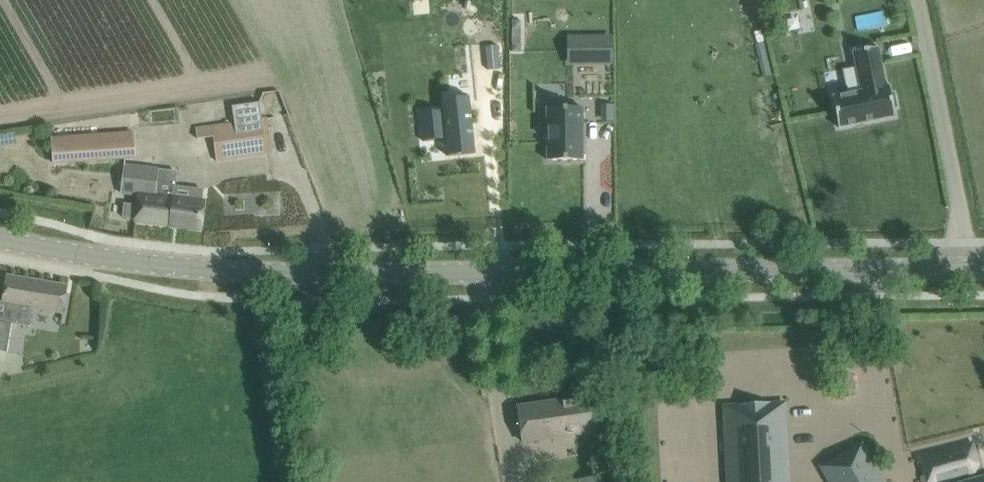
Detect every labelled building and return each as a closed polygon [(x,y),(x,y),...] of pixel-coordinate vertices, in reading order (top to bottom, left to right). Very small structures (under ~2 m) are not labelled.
[(612,37),(598,37),(598,65),(612,65),(612,37)] [(499,46),(477,46),(478,88),(500,87),(499,46)] [(832,95),(839,127),(895,116),(893,107),(896,106),(894,93),(891,94),(889,85),(886,85),(878,46),(851,51),(859,89),(832,95)] [(443,109),(421,111),(424,140),(446,138),(448,156),(476,153),(470,95),(453,97),(454,108),(453,108),(445,109),(443,109)] [(235,121),(211,125),(213,136),(215,151),(217,162),(272,154),(269,134),(266,116),(262,117),(260,102),(233,106),(235,121)] [(586,107),(550,107),(550,160),(586,159),(586,107)] [(53,138),(54,144),(56,164),(111,159),(136,157),(134,137),(133,132),(53,138)] [(124,165),(121,192),(139,195),(137,205),(124,204),(122,218),(135,220),(135,221),(201,230),(205,202),(201,202),(202,190),(174,186),(157,184),(159,169),(124,165)] [(11,323),(29,326),(32,307),(63,313),(68,286),(6,275),(1,301),(0,301),(0,321),(11,323)] [(518,407),(523,441),(600,430),(595,395),(518,407)] [(727,452),(735,451),(736,466),(728,467),(729,481),(788,481),(787,464),(780,464),(777,405),(761,406),(761,410),(748,411),(748,407),(727,408),(727,406),(725,406),(727,452)] [(862,443),(861,444),(862,445),(824,467),(823,465),(821,466),(830,481),(885,481),(862,443)] [(978,465),(973,443),(917,456),(923,481),(937,481),(968,475),(976,472),(978,465)] [(580,481),(613,481),(611,473),(579,479),(580,481)]
